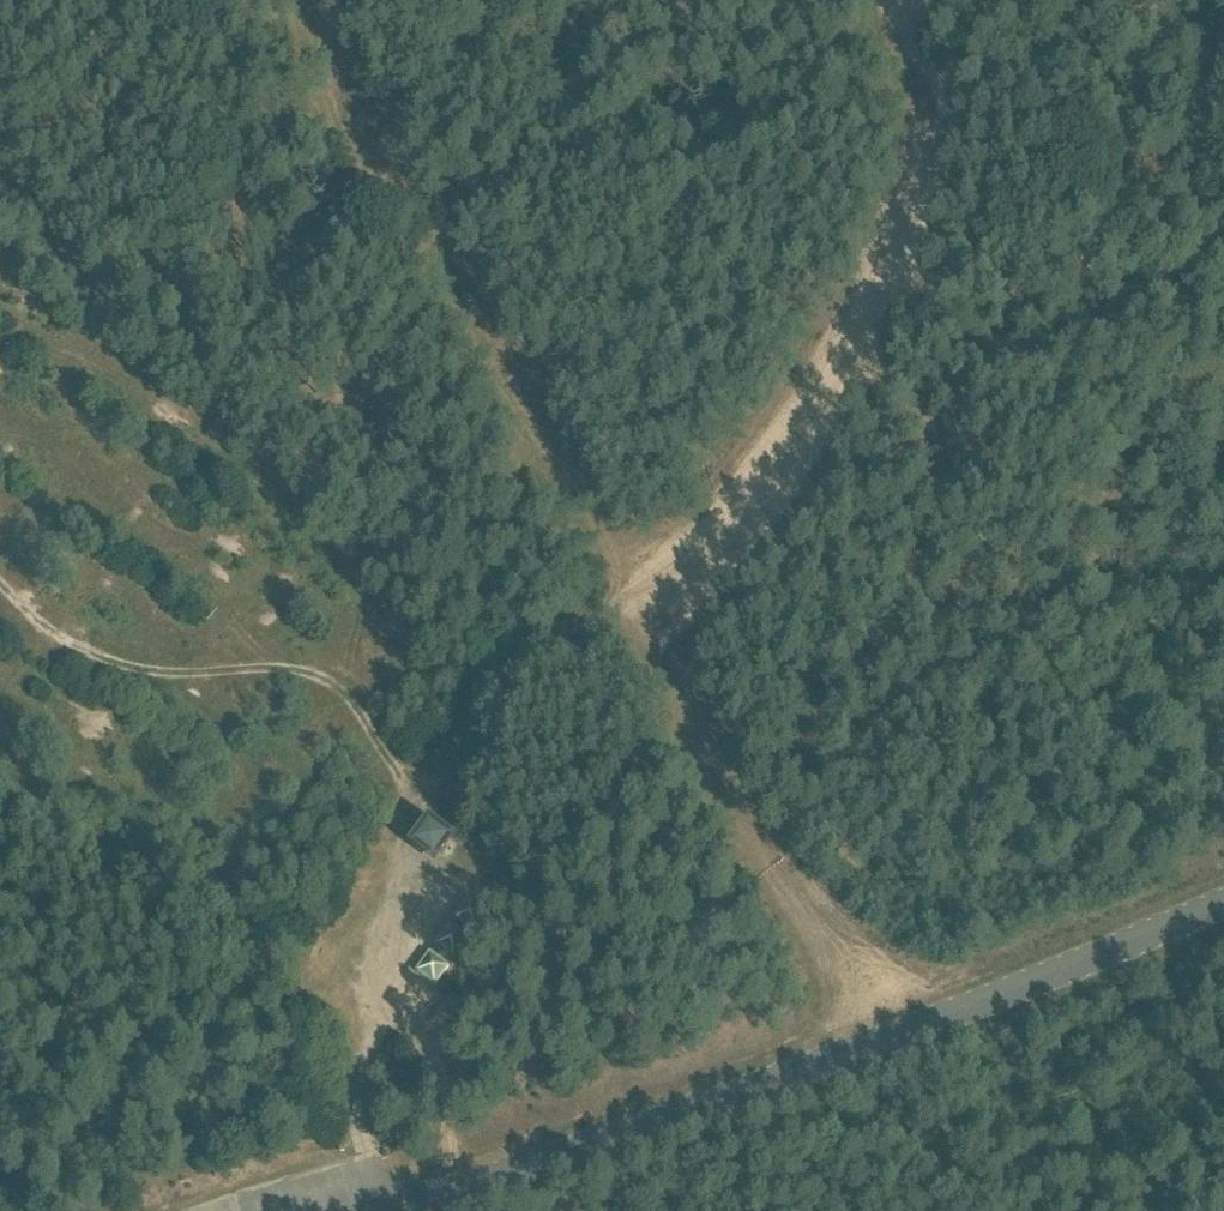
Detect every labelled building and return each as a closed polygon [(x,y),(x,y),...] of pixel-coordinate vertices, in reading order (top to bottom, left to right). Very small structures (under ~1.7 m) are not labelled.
[(406,840),(433,863),(454,838),(427,816),(406,840)] [(500,873),(493,884),(503,890),(509,880),(500,873)] [(435,945),(437,946),(431,955),(430,953),(417,972),(434,985),(447,967),(446,966),(452,958),(453,959),(466,940),(465,939),(471,931),(472,931),(486,912),(469,900),(455,919),(456,920),(450,928),(448,927),(435,945)]
